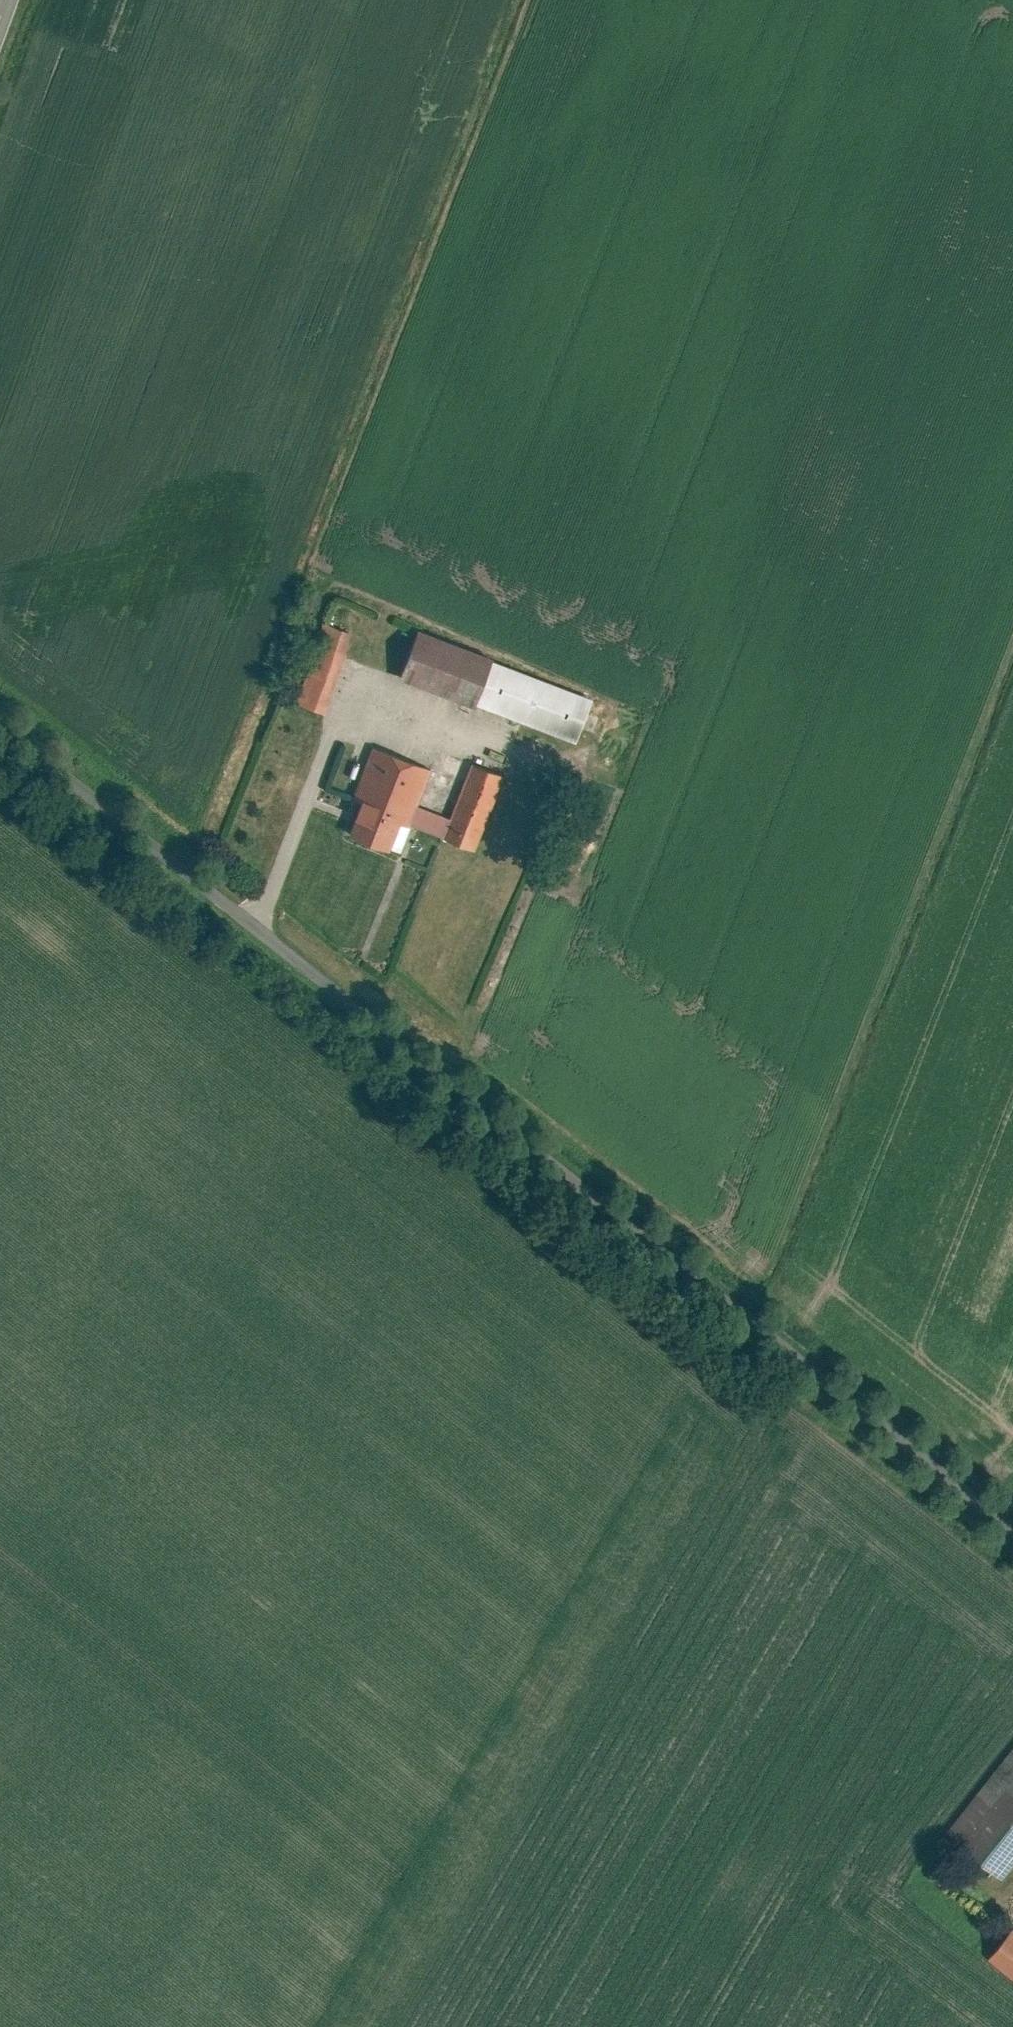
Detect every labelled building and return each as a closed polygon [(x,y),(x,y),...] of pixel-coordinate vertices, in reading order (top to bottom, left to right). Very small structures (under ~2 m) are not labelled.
[(296,702),(323,711),(352,632),(326,622),(296,702)] [(412,629),(394,677),(576,745),(594,697),(412,629)] [(373,745),(341,832),(387,849),(398,820),(476,850),(505,773),(469,760),(448,816),(415,803),(429,766),(373,745)] [(945,1831),(998,1876),(1012,1858),(1012,1749),(945,1831)] [(987,1958),(1012,1979),(1012,1926),(987,1958)]
